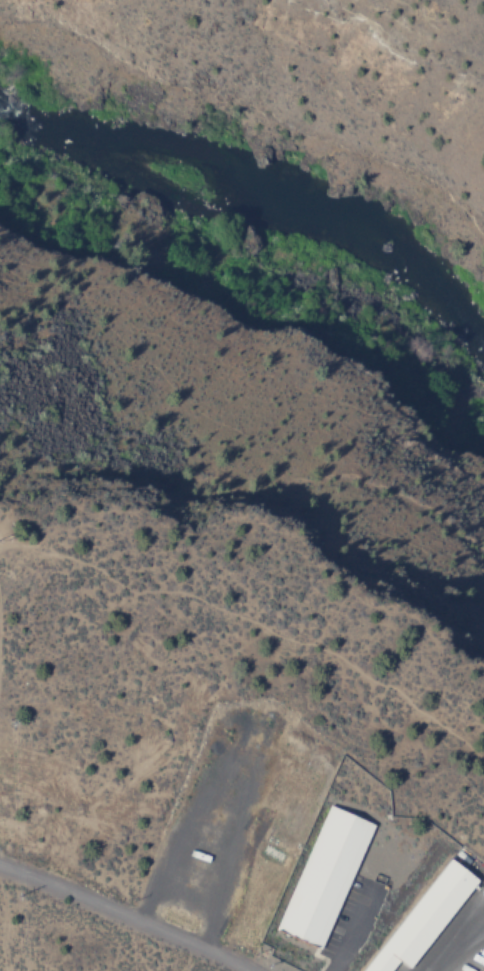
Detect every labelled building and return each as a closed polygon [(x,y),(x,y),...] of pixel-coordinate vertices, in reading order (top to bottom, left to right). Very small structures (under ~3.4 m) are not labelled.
[(277,931),(324,949),(371,822),(325,804),(277,931)] [(476,878),(446,857),(364,970),(389,970),(397,960),(410,969),(476,878)]
